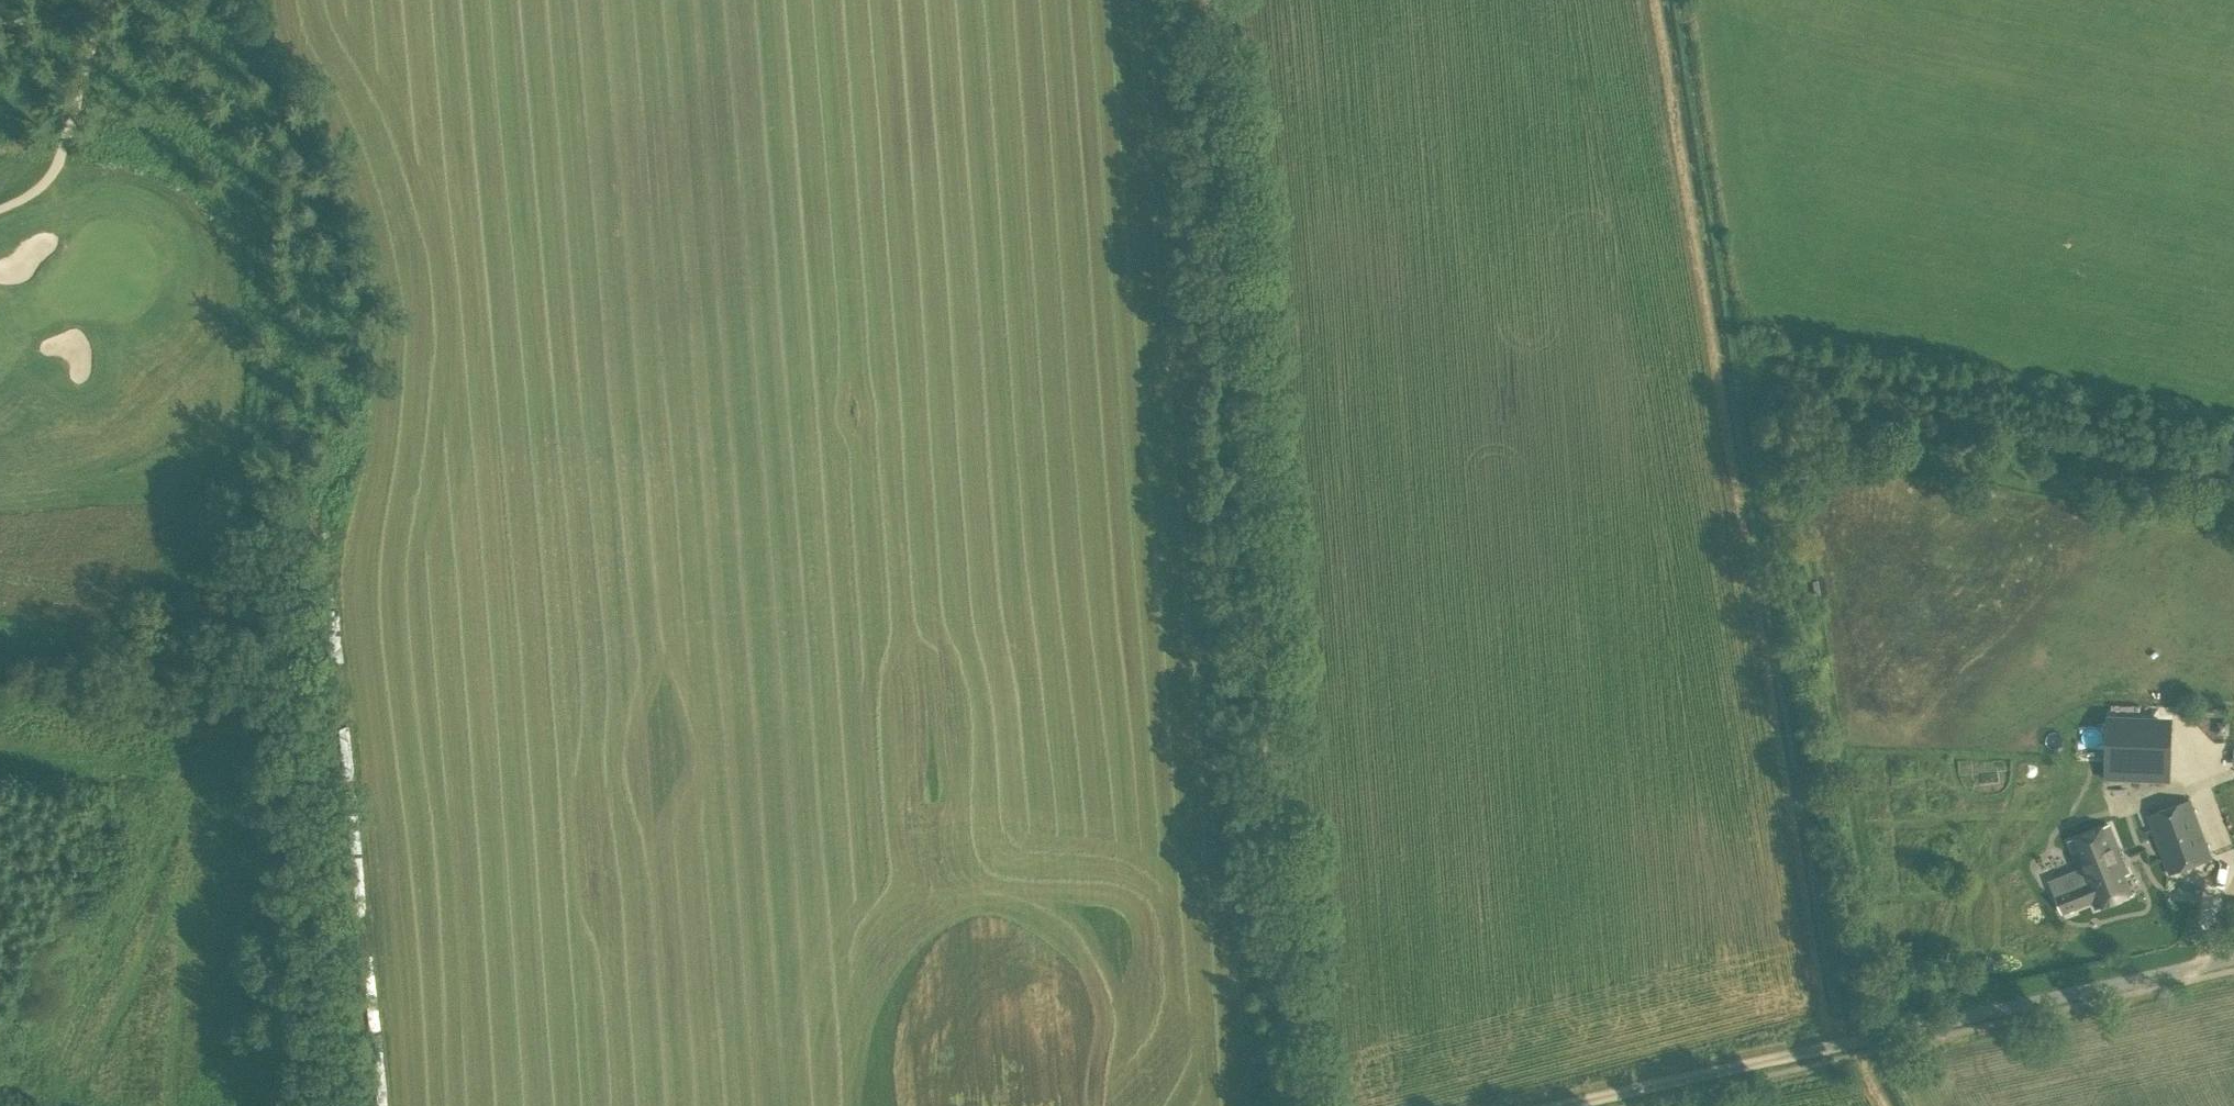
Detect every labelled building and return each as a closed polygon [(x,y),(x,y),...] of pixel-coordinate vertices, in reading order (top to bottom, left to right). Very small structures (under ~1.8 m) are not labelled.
[(2163,780),(2166,718),(2106,716),(2103,778),(2163,780)] [(2170,874),(2211,859),(2190,801),(2148,817),(2170,874)] [(2083,886),(2063,893),(2070,911),(2094,901),(2096,908),(2127,895),(2120,877),(2124,875),(2106,830),(2067,845),(2083,886)]
